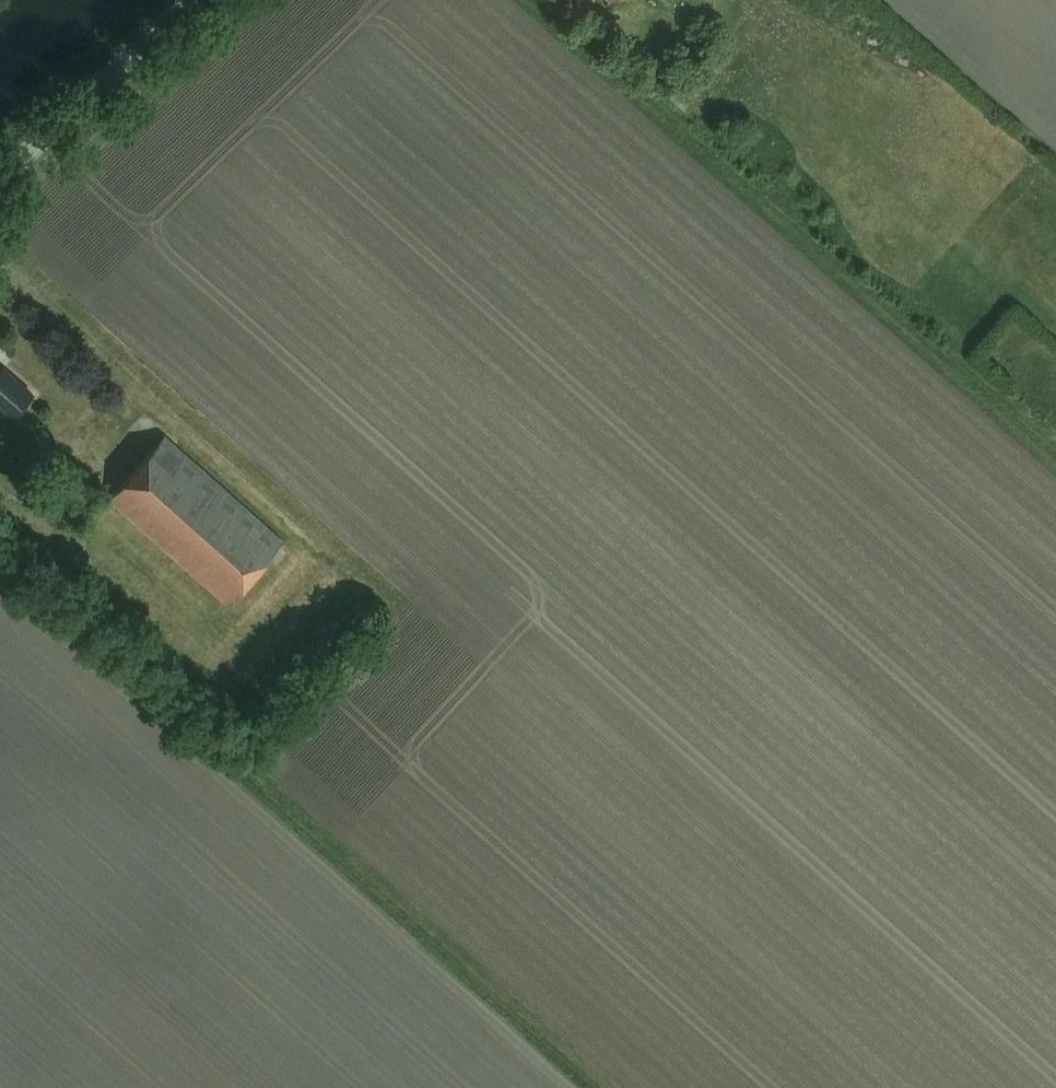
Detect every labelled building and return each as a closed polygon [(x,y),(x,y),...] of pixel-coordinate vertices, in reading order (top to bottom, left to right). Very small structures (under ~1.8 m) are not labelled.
[(14,415),(33,392),(2,367),(0,370),(0,404),(14,415)] [(227,602),(283,539),(165,435),(109,498),(227,602)]
